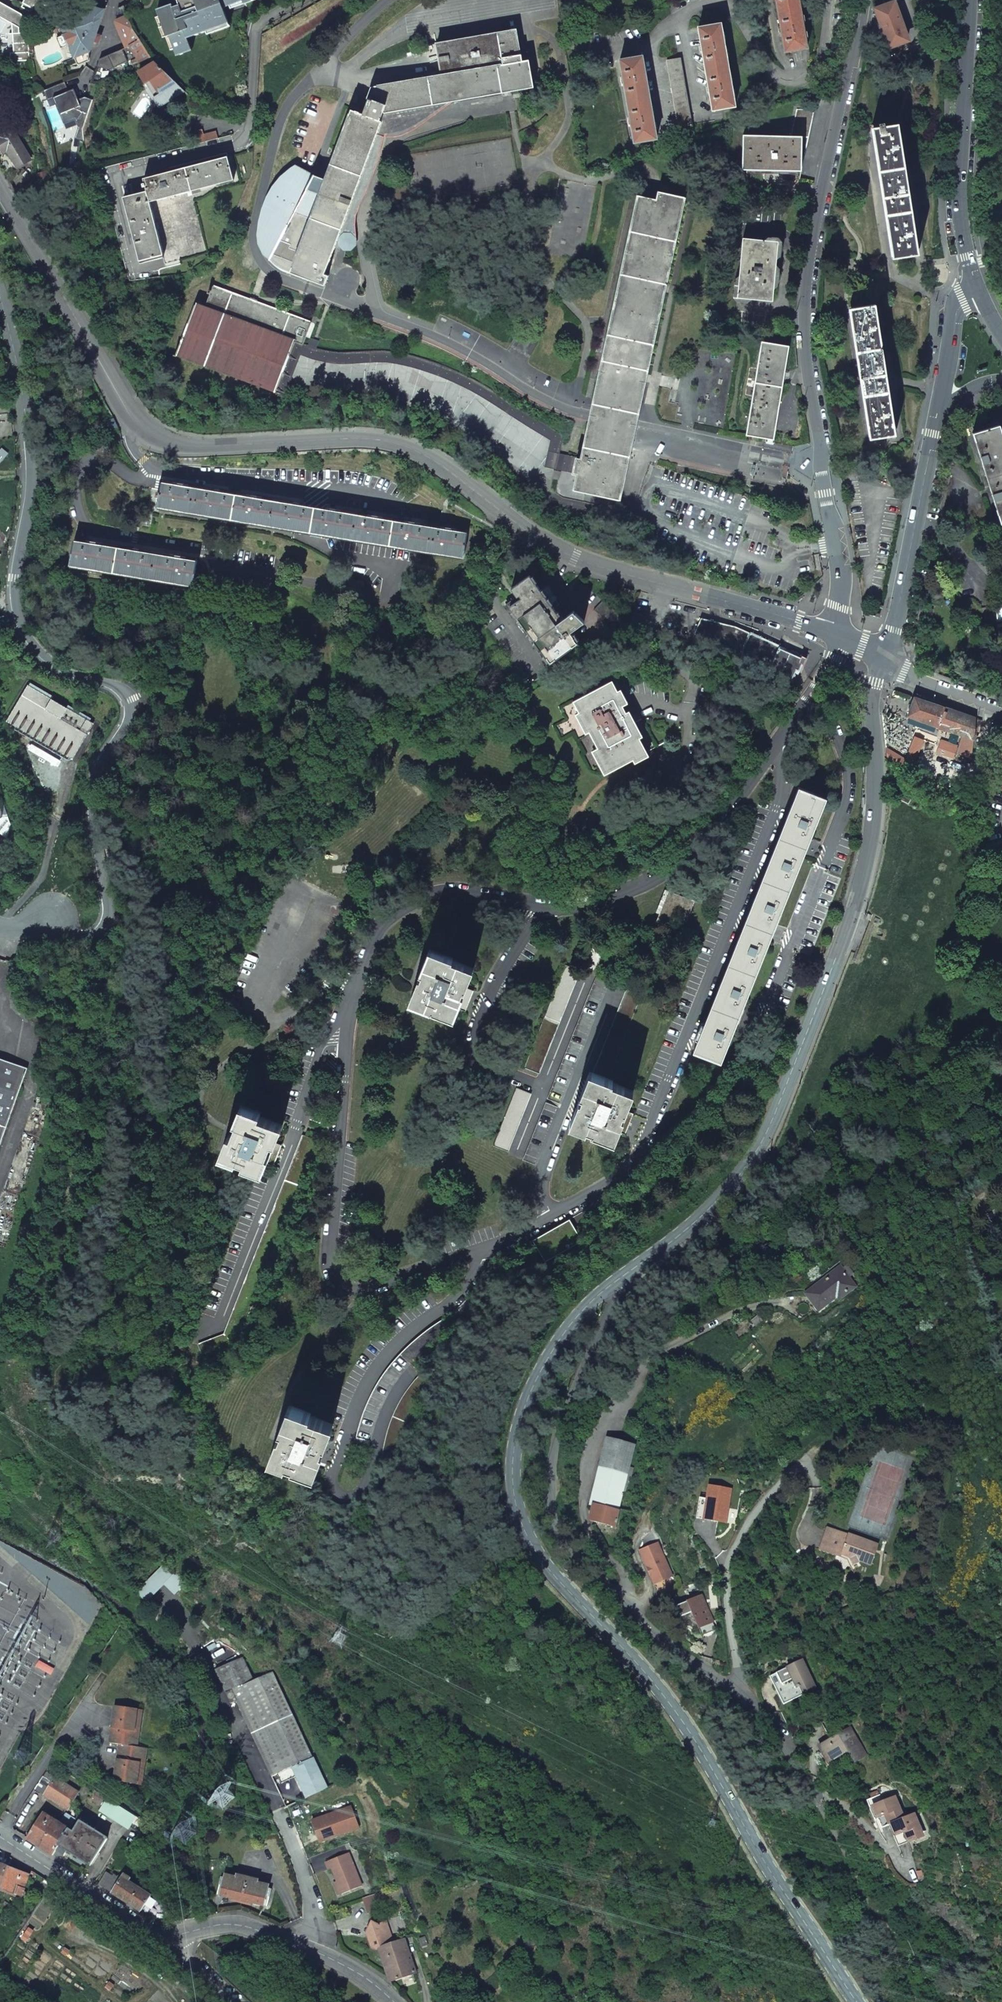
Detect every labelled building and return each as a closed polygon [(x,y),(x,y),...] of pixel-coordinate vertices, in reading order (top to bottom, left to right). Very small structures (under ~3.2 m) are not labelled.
[(158,10),(173,5),(174,8),(180,6),(178,3),(185,0),(154,0),(158,10)] [(177,56),(192,51),(188,39),(220,26),(218,21),(227,18),(223,7),(221,0),(185,0),(178,3),(180,6),(174,8),(173,5),(158,10),(167,37),(169,36),(177,56)] [(784,52),(807,48),(798,0),(776,0),(784,52)] [(29,19),(0,3),(0,17),(13,24),(14,53),(11,53),(11,62),(30,61),(28,25),(29,19)] [(883,32),(889,48),(890,48),(891,49),(893,48),(892,47),(906,42),(903,35),(908,33),(899,8),(894,10),(892,3),(884,5),(874,9),(880,25),(879,26),(880,29),(881,33),(883,32)] [(130,45),(141,62),(150,57),(133,30),(126,16),(122,6),(118,8),(117,20),(115,23),(125,48),(130,45)] [(97,34),(105,10),(104,10),(100,9),(98,8),(97,8),(78,19),(77,18),(76,17),(73,17),(60,22),(65,35),(64,35),(65,37),(68,45),(68,46),(70,46),(75,59),(75,58),(78,65),(80,65),(90,61),(90,52),(93,44),(98,46),(101,36),(97,34)] [(698,27),(712,111),(735,107),(720,24),(698,27)] [(383,113),(385,114),(453,102),(533,88),(528,60),(521,62),(515,31),(436,44),(441,75),(371,88),(367,99),(369,100),(385,106),(383,113)] [(65,37),(64,35),(57,38),(62,49),(68,46),(68,45),(65,37)] [(425,36),(427,46),(436,44),(434,35),(425,36)] [(122,49),(100,59),(97,67),(102,68),(109,69),(114,68),(127,61),(122,49)] [(620,60),(634,143),(656,139),(642,56),(620,60)] [(666,60),(678,127),(691,125),(680,58),(666,60)] [(158,91),(174,81),(155,62),(139,72),(146,83),(151,80),(158,91)] [(75,139),(86,142),(84,129),(94,100),(85,97),(79,100),(75,89),(69,91),(66,82),(45,91),(48,101),(57,97),(66,119),(74,116),(79,128),(75,139)] [(363,114),(351,110),(339,143),(335,153),(323,185),(319,183),(321,179),(314,176),(314,175),(295,165),(285,177),(281,182),(278,187),(271,198),(267,208),(264,217),(261,230),(261,237),(262,245),(264,253),(268,258),(272,263),(277,267),(282,271),(307,281),(308,279),(325,285),(329,276),(324,274),(377,135),(381,122),(380,121),(383,113),(385,106),(369,100),(363,114)] [(453,102),(385,114),(383,113),(380,121),(381,122),(377,135),(379,136),(383,136),(393,137),(400,136),(409,133),(415,129),(453,102)] [(858,111),(861,127),(868,126),(878,124),(878,127),(884,126),(881,108),(858,111)] [(743,135),(742,170),(784,171),(783,177),(799,180),(814,110),(796,109),(791,136),(743,135)] [(871,129),(892,259),(918,255),(897,125),(871,129)] [(17,167),(31,159),(13,130),(0,137),(0,146),(4,153),(7,150),(17,167)] [(204,134),(206,142),(218,138),(216,131),(204,134)] [(335,153),(339,143),(322,136),(319,147),(335,153)] [(147,191),(149,202),(191,191),(233,180),(227,157),(143,179),(147,191)] [(124,197),(140,261),(163,255),(149,202),(147,191),(124,197)] [(163,255),(165,263),(207,253),(191,191),(149,202),(163,255)] [(577,473),(574,490),(619,500),(635,425),(684,198),(657,192),(656,200),(638,195),(590,415),(581,460),(577,473)] [(743,238),(737,298),(772,302),(778,242),(743,238)] [(196,304),(177,353),(286,393),(299,355),(303,345),(311,322),(213,285),(205,307),(196,304)] [(849,309),(869,439),(895,435),(875,305),(849,309)] [(761,342),(746,435),(773,440),(784,371),(788,346),(761,342)] [(303,345),(299,355),(300,355),(305,357),(312,360),(321,362),(335,364),(340,364),(356,364),(370,363),(378,363),(388,363),(395,364),(411,368),(429,373),(438,376),(452,382),(459,386),(460,386),(464,388),(480,397),(485,400),(523,424),(550,441),(547,452),(544,466),(577,473),(581,460),(559,455),(562,435),(525,412),(485,387),(471,379),(467,378),(467,377),(453,371),(437,364),(423,360),(408,356),(396,353),(387,352),(375,352),(349,353),(335,353),(329,353),(317,350),(303,345)] [(972,433),(1001,523),(1001,437),(998,426),(972,433)] [(160,489),(158,507),(463,558),(466,534),(450,531),(451,529),(445,528),(445,530),(414,525),(414,523),(408,522),(408,524),(377,519),(378,517),(372,516),(371,518),(335,512),(336,510),(329,509),(329,511),(325,510),(329,487),(307,483),(303,506),(299,505),(299,503),(293,502),(293,504),(256,498),(257,497),(251,496),(251,497),(220,492),(220,490),(214,489),(214,491),(183,486),(183,484),(178,483),(178,485),(161,483),(160,489)] [(74,541),(70,564),(193,585),(196,561),(180,559),(181,557),(175,556),(175,558),(138,552),(139,550),(133,549),(133,551),(96,545),(97,543),(91,542),(90,544),(74,541)] [(521,598),(510,606),(518,618),(550,662),(578,642),(570,631),(584,622),(574,611),(562,619),(530,574),(511,588),(517,596),(519,595),(521,598)] [(604,600),(593,611),(600,616),(612,633),(624,625),(610,606),(604,600)] [(701,618),(693,634),(769,668),(768,671),(779,676),(777,680),(789,685),(796,671),(799,672),(805,658),(735,627),(701,618)] [(595,749),(608,773),(647,752),(656,747),(640,716),(624,709),(622,706),(625,705),(612,680),(573,701),(597,748),(595,749)] [(7,721),(72,759),(93,724),(27,685),(7,721)] [(916,698),(914,698),(907,716),(963,736),(956,761),(972,765),(975,719),(916,698)] [(905,759),(886,748),(887,759),(910,773),(923,740),(914,737),(905,759)] [(982,740),(980,751),(988,753),(989,742),(982,740)] [(957,749),(940,743),(936,754),(953,760),(957,749)] [(906,784),(898,799),(908,805),(916,790),(906,784)] [(802,789),(696,1052),(721,1062),(731,1036),(826,798),(802,789)] [(670,892),(658,922),(670,927),(673,921),(679,923),(680,920),(686,922),(694,901),(670,892)] [(861,945),(857,955),(870,959),(873,950),(861,945)] [(419,977),(411,998),(431,1007),(431,1009),(452,1017),(463,989),(465,990),(474,968),(452,960),(454,958),(432,950),(421,977),(419,977)] [(565,965),(524,1068),(538,1074),(579,971),(565,965)] [(595,977),(547,1099),(560,1105),(610,983),(595,977)] [(627,990),(593,1073),(608,1079),(641,995),(627,990)] [(67,1008),(61,1013),(66,1019),(73,1014),(67,1008)] [(28,1068),(0,1058),(0,1145),(28,1068)] [(580,1100),(571,1121),(592,1130),(591,1132),(612,1140),(625,1113),(623,1112),(633,1091),(612,1083),(613,1081),(608,1079),(593,1073),(592,1073),(581,1100),(580,1100)] [(516,1088),(493,1146),(507,1152),(530,1094),(516,1088)] [(545,1102),(522,1160),(536,1166),(559,1108),(545,1102)] [(228,1134),(221,1152),(244,1161),(243,1165),(260,1172),(272,1143),(276,1144),(283,1125),(260,1116),(261,1113),(244,1106),(232,1136),(228,1134)] [(313,1112),(310,1120),(320,1124),(323,1116),(313,1112)] [(840,1268),(806,1294),(818,1310),(836,1295),(839,1298),(854,1286),(840,1268)] [(357,1436),(356,1439),(370,1442),(372,1436),(376,1422),(382,1408),(387,1397),(393,1386),(399,1377),(403,1372),(409,1366),(426,1351),(439,1340),(449,1334),(454,1331),(446,1318),(433,1327),(421,1336),(411,1344),(398,1356),(390,1365),(386,1369),(379,1380),(375,1388),(368,1402),(362,1417),(357,1436)] [(382,1457),(382,1459),(397,1461),(399,1447),(401,1440),(405,1426),(410,1415),(414,1408),(423,1395),(431,1385),(419,1375),(414,1380),(409,1387),(403,1396),(394,1414),(387,1432),(385,1438),(383,1449),(382,1457)] [(278,1435),(270,1455),(293,1464),(292,1466),(312,1473),(324,1444),(325,1444),(333,1425),(310,1416),(311,1414),(292,1407),(280,1436),(278,1435)] [(607,1439),(590,1506),(593,1507),(590,1521),(614,1527),(626,1476),(631,1477),(633,1468),(628,1467),(633,1445),(607,1439)] [(709,1486),(706,1504),(704,1520),(726,1523),(731,1489),(709,1486)] [(699,1502),(696,1519),(704,1520),(706,1504),(699,1502)] [(827,1527),(819,1551),(840,1558),(841,1556),(850,1559),(854,1566),(859,1563),(860,1562),(871,1566),(878,1545),(827,1527)] [(657,1543),(639,1551),(651,1577),(656,1575),(659,1582),(672,1576),(657,1543)] [(165,1562),(136,1590),(147,1601),(165,1584),(175,1594),(186,1584),(165,1562)] [(651,1577),(654,1584),(659,1582),(656,1575),(651,1577)] [(701,1595),(677,1607),(681,1617),(693,1612),(704,1635),(717,1629),(701,1595)] [(191,1618),(186,1622),(195,1631),(199,1626),(191,1618)] [(236,1702),(272,1777),(277,1775),(313,1758),(273,1672),(253,1680),(243,1657),(216,1670),(231,1704),(236,1702)] [(39,1661),(36,1667),(50,1675),(54,1669),(39,1661)] [(771,1679),(785,1706),(818,1690),(804,1662),(771,1679)] [(136,1710),(114,1707),(109,1744),(119,1745),(136,1747),(138,1732),(133,1731),(136,1710)] [(141,1711),(136,1710),(133,1731),(138,1732),(141,1711)] [(818,1747),(828,1763),(848,1751),(854,1762),(865,1756),(849,1729),(818,1747)] [(146,1749),(136,1747),(119,1745),(114,1782),(136,1785),(139,1764),(143,1764),(146,1749)] [(296,1777),(306,1798),(328,1788),(313,1758),(277,1775),(281,1783),(296,1777)] [(46,1772),(35,1790),(68,1810),(78,1793),(46,1772)] [(881,1796),(869,1801),(872,1809),(875,1808),(879,1818),(884,1828),(892,1825),(901,1846),(925,1835),(916,1814),(906,1819),(896,1797),(884,1803),(881,1796)] [(99,1810),(129,1829),(136,1817),(107,1799),(99,1810)] [(312,1821),(320,1843),(359,1828),(351,1806),(312,1821)] [(42,1813),(26,1839),(29,1841),(52,1856),(58,1846),(69,1829),(42,1813)] [(65,1813),(61,1823),(70,1828),(75,1819),(65,1813)] [(69,1829),(58,1846),(65,1850),(90,1866),(107,1839),(75,1819),(70,1828),(69,1829)] [(343,1894),(362,1886),(349,1853),(326,1862),(329,1870),(332,1869),(343,1894)] [(7,1867),(0,1889),(22,1897),(29,1875),(28,1874),(7,1867)] [(114,1895),(141,1912),(150,1897),(128,1883),(131,1879),(123,1874),(120,1879),(113,1876),(112,1877),(106,1873),(98,1885),(114,1895)] [(238,1873),(237,1878),(226,1876),(220,1896),(263,1906),(268,1886),(257,1883),(258,1878),(238,1873)] [(343,1894),(337,1882),(334,1883),(339,1895),(343,1894)] [(382,1892),(364,1898),(368,1910),(386,1903),(382,1892)] [(386,1903),(368,1910),(369,1913),(387,1906),(386,1903)] [(369,1936),(372,1942),(370,1943),(371,1947),(372,1948),(381,1945),(394,1941),(393,1940),(391,1940),(386,1923),(378,1925),(371,1922),(366,1932),(368,1937),(369,1936)] [(424,1937),(419,1940),(422,1947),(428,1945),(424,1937)] [(381,1948),(392,1981),(413,1974),(402,1941),(394,1943),(394,1941),(381,1945),(372,1948),(376,1950),(381,1948)]
